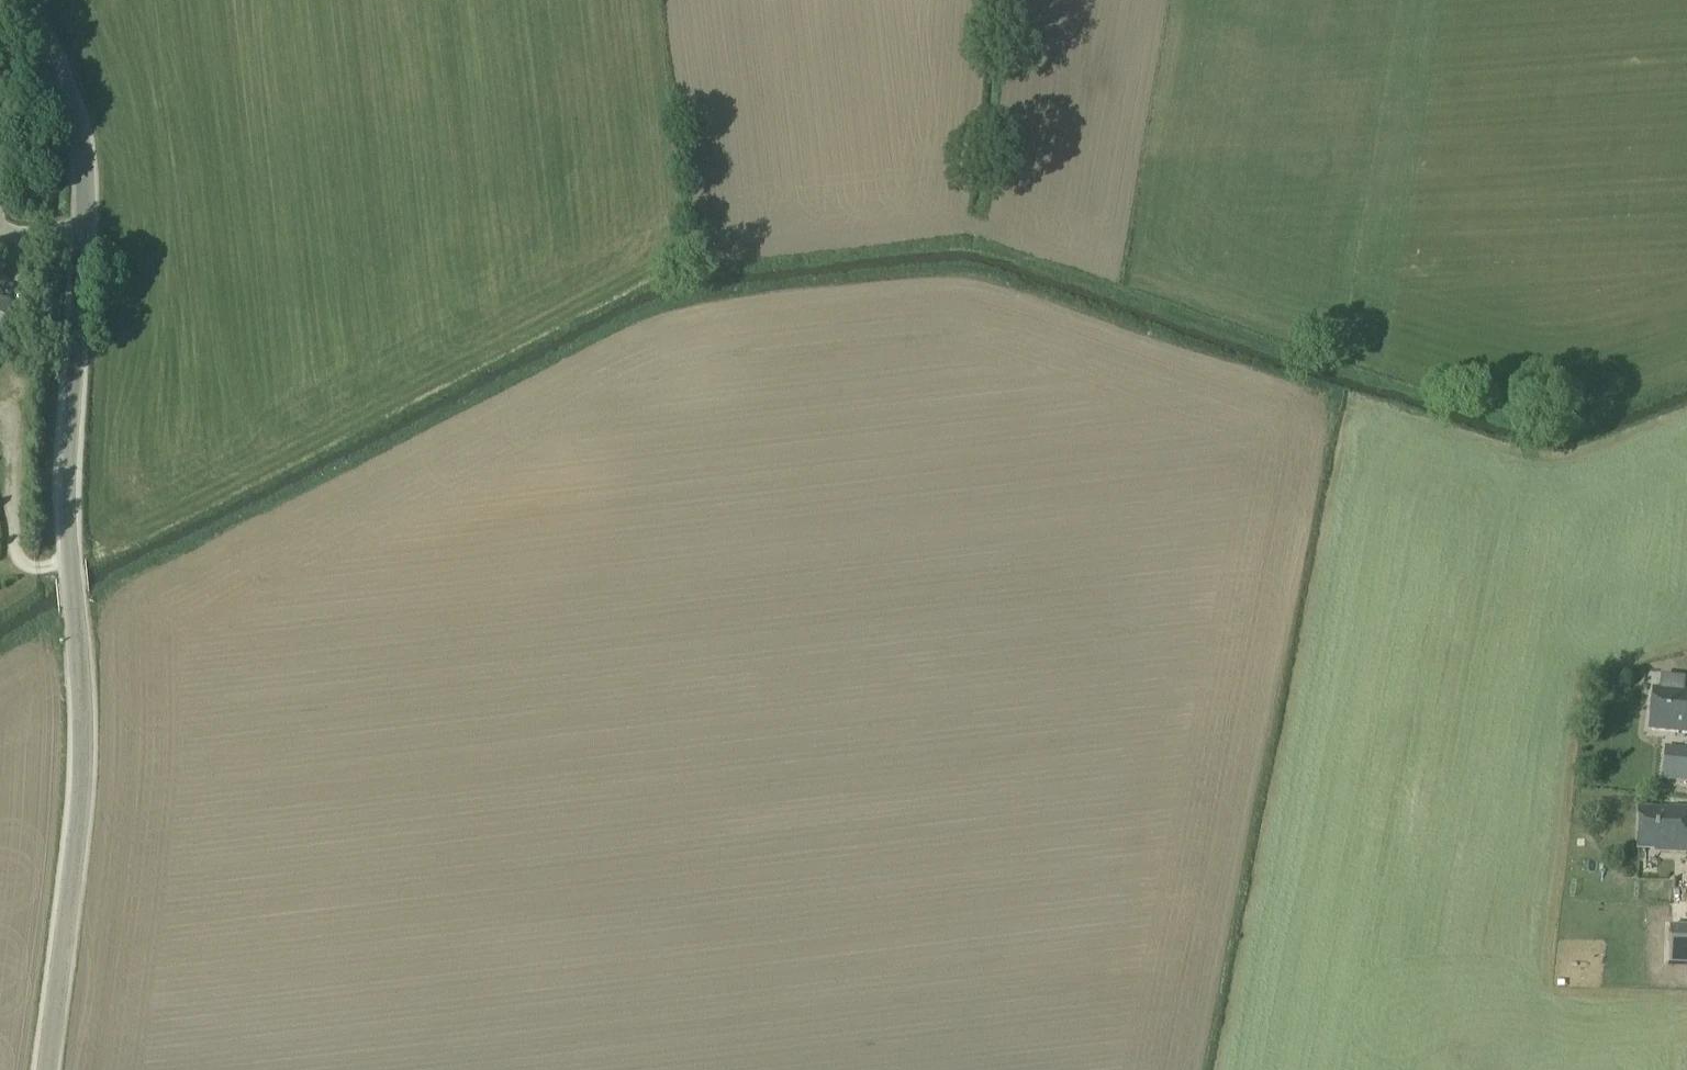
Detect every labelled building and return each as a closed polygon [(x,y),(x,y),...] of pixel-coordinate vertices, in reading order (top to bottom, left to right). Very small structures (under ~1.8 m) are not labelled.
[(1663,734),(1686,737),(1686,681),(1669,679),(1663,734)] [(1661,779),(1686,782),(1686,750),(1664,748),(1661,779)] [(1637,851),(1656,852),(1656,854),(1686,855),(1686,820),(1686,811),(1667,810),(1667,812),(1638,811),(1637,851)] [(1670,909),(1668,966),(1686,966),(1686,909),(1670,909)]
